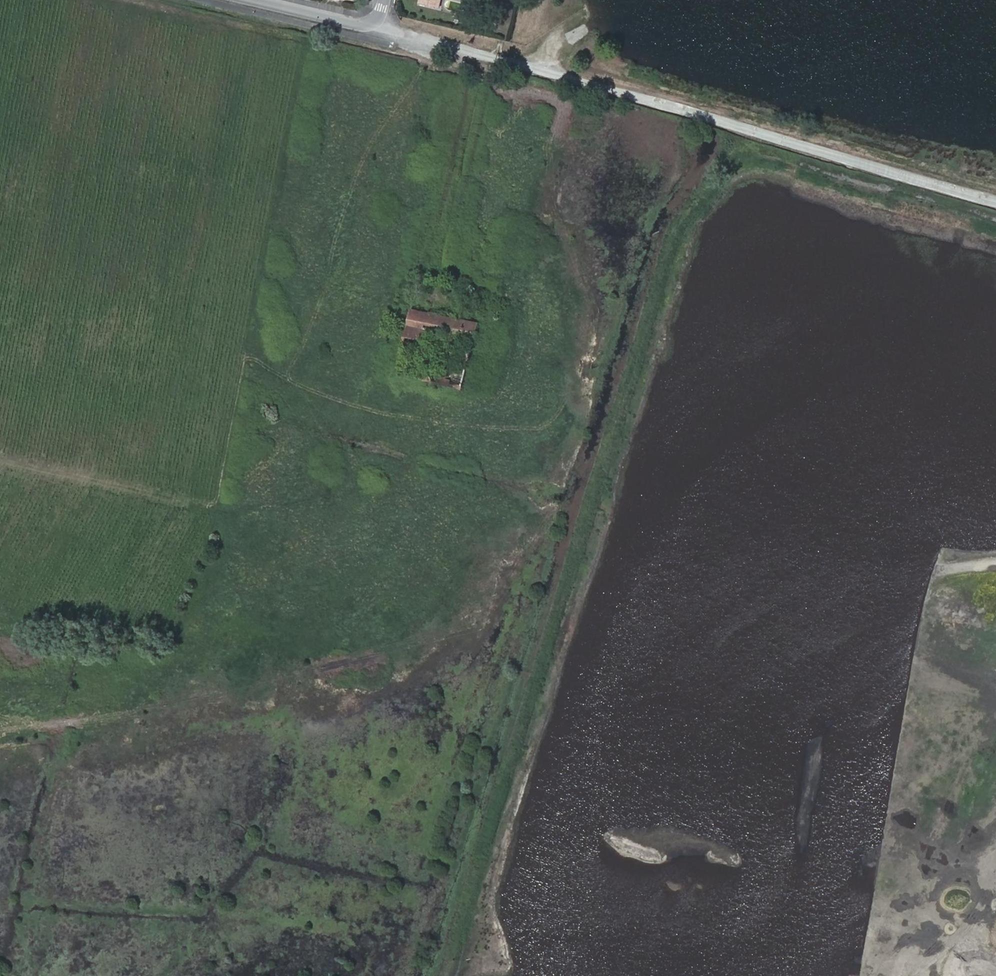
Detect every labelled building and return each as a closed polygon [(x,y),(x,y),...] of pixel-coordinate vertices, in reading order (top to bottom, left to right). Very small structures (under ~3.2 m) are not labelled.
[(421,6),(440,10),(442,0),(422,0),(421,6)] [(411,311),(404,345),(397,375),(463,389),(478,323),(411,311)]
